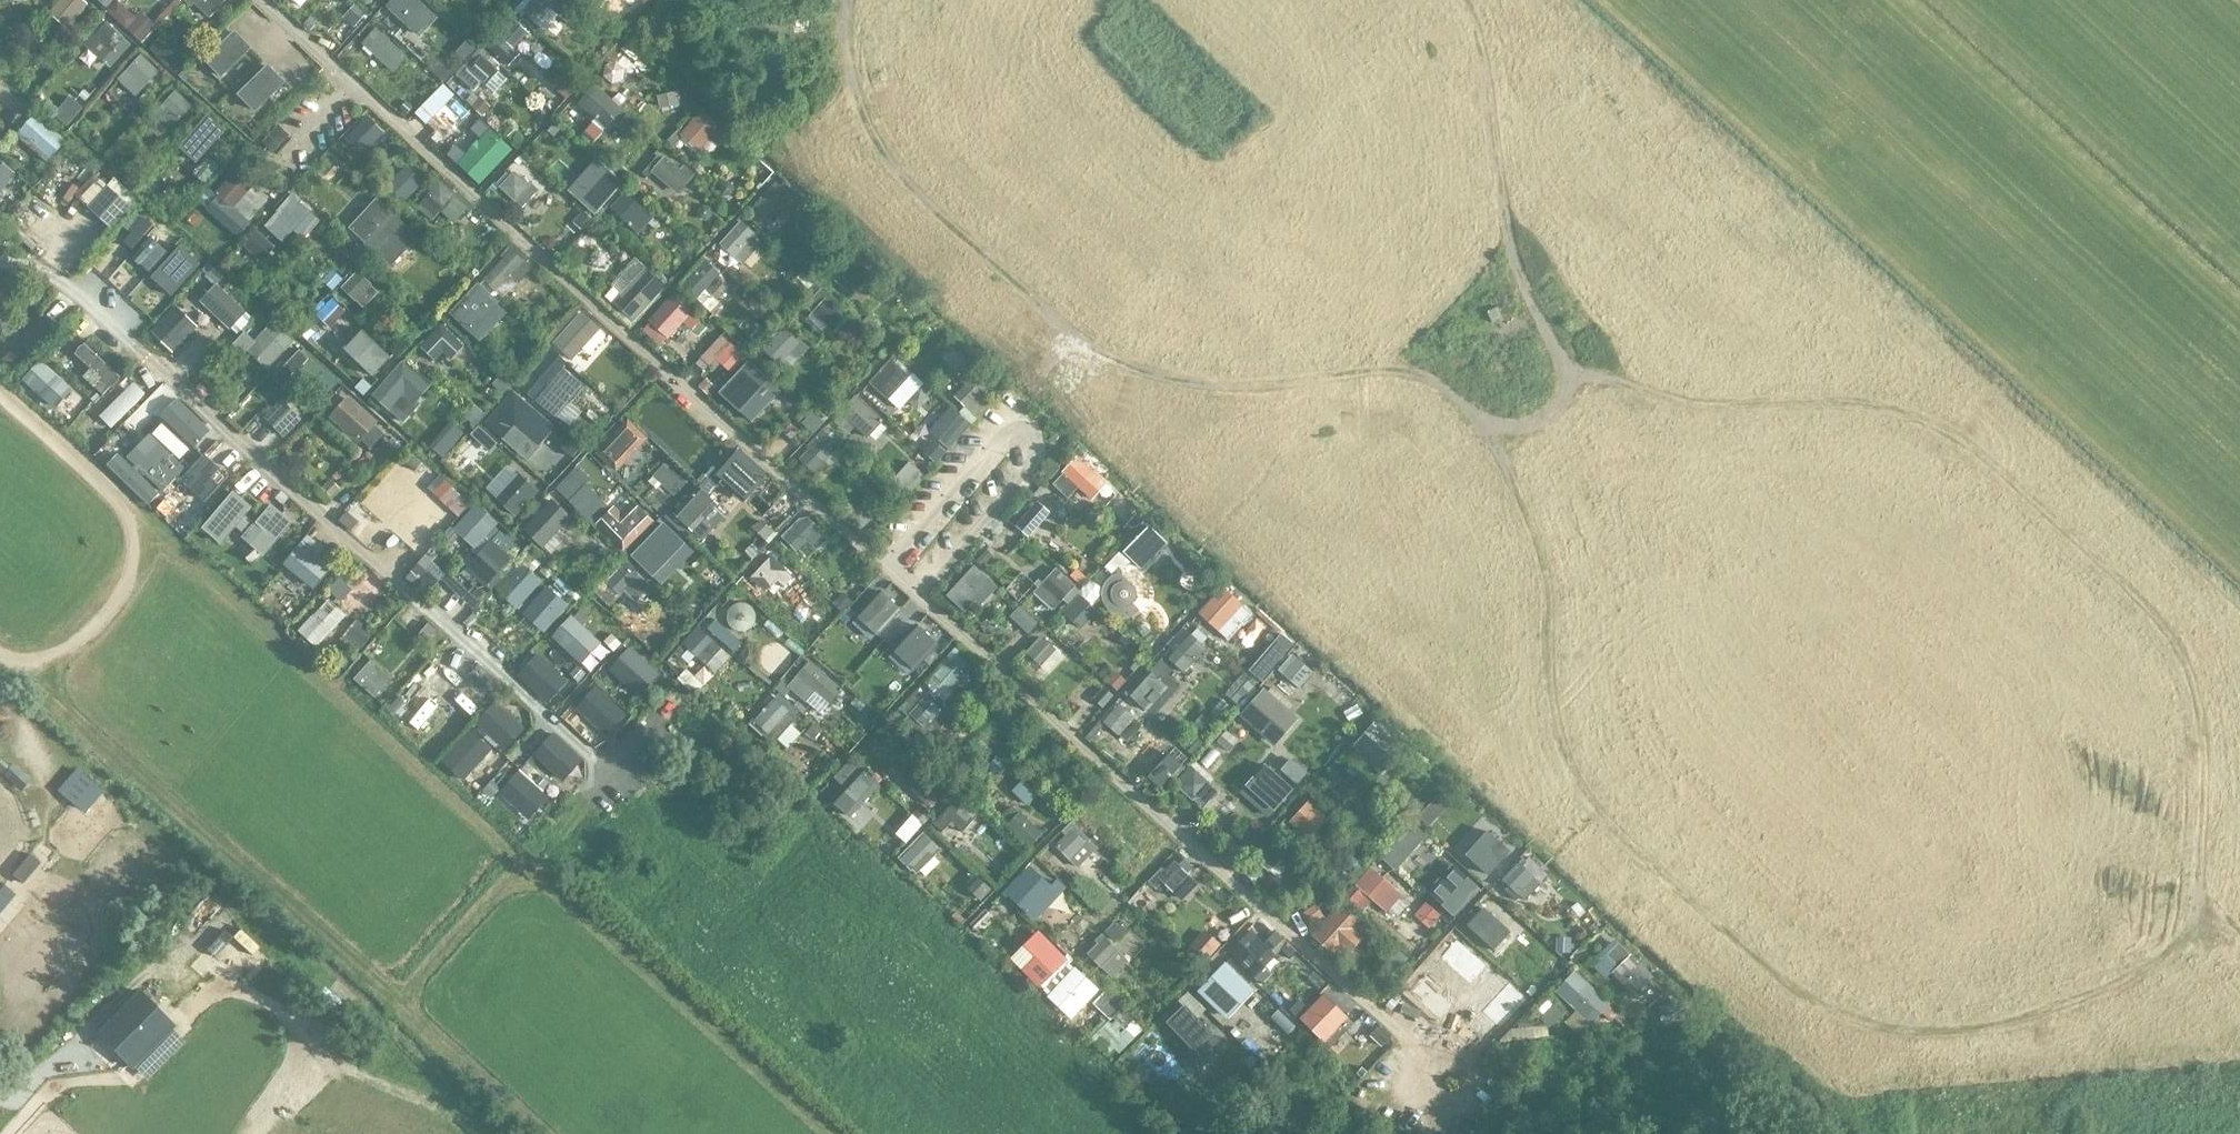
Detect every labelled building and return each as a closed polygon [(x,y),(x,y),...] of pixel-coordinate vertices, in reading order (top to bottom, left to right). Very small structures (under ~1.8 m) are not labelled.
[(80,0),(60,0),(51,11),(69,27),(87,5),(80,0)] [(143,42),(160,24),(142,7),(137,12),(123,0),(117,0),(108,9),(143,42)] [(186,2),(206,21),(226,0),(188,0),(186,2)] [(390,6),(411,26),(427,11),(420,4),(421,3),(418,0),(395,0),(390,6)] [(519,6),(538,23),(553,6),(546,0),(525,0),(519,6)] [(114,65),(134,41),(106,18),(86,42),(114,65)] [(515,18),(499,36),(514,49),(518,45),(534,60),(545,48),(528,33),(530,32),(515,18)] [(375,26),(362,43),(397,68),(410,51),(375,26)] [(222,75),(254,46),(237,27),(205,56),(222,75)] [(169,66),(181,56),(163,36),(151,47),(169,66)] [(225,75),(257,109),(288,80),(256,46),(225,75)] [(137,94),(161,69),(143,52),(119,77),(137,94)] [(624,52),(608,71),(623,85),(640,67),(624,52)] [(481,55),(470,71),(486,85),(499,70),(481,55)] [(593,87),(578,102),(606,128),(623,110),(612,100),(610,103),(593,87)] [(173,127),(195,104),(178,88),(156,110),(173,127)] [(450,129),(468,99),(450,89),(432,119),(450,129)] [(367,148),(386,131),(369,111),(350,128),(367,148)] [(702,112),(680,137),(699,154),(721,129),(702,112)] [(199,158),(226,130),(210,115),(183,143),(199,158)] [(595,141),(605,127),(594,119),(584,133),(595,141)] [(275,148),(290,132),(281,124),(267,139),(275,148)] [(481,182),(515,147),(492,125),(458,160),(481,182)] [(660,152),(643,172),(649,178),(653,173),(679,194),(696,174),(685,165),(681,169),(660,152)] [(19,172),(0,154),(0,191),(19,172)] [(597,160),(583,176),(608,200),(623,183),(618,179),(621,174),(612,163),(607,168),(597,160)] [(411,164),(391,179),(405,197),(425,181),(411,164)] [(250,215),(267,196),(236,170),(206,206),(240,235),(254,218),(250,215)] [(516,171),(501,187),(523,207),(537,191),(516,171)] [(445,175),(419,204),(435,219),(444,209),(456,220),(474,202),(445,175)] [(98,178),(82,195),(111,223),(136,197),(115,177),(106,186),(98,178)] [(269,264),(318,213),(292,188),(243,239),(269,264)] [(770,191),(754,208),(768,221),(784,204),(770,191)] [(614,210),(638,233),(654,217),(630,193),(614,210)] [(394,262),(420,234),(379,195),(352,223),(394,262)] [(135,245),(157,224),(149,216),(127,237),(135,245)] [(741,221),(720,244),(743,264),(758,247),(751,241),(756,235),(741,221)] [(152,229),(132,255),(144,264),(165,239),(152,229)] [(175,294),(202,258),(179,241),(152,277),(175,294)] [(525,261),(512,249),(483,280),(496,292),(525,261)] [(707,260),(683,286),(697,299),(704,292),(712,298),(726,283),(718,276),(721,273),(707,260)] [(358,269),(350,279),(366,293),(374,282),(358,269)] [(646,269),(614,305),(635,324),(667,287),(646,269)] [(231,326),(248,308),(218,279),(201,297),(231,326)] [(9,295),(0,286),(0,303),(9,295)] [(812,312),(811,314),(827,330),(830,327),(834,330),(845,318),(818,291),(805,305),(812,312)] [(488,307),(473,292),(457,309),(472,324),(488,307)] [(675,295),(649,323),(670,341),(695,314),(675,295)] [(321,312),(333,324),(347,309),(334,298),(321,312)] [(173,349),(200,323),(179,300),(151,325),(173,349)] [(601,330),(581,312),(552,344),(572,362),(601,330)] [(455,356),(469,340),(445,318),(422,345),(436,357),(445,348),(455,356)] [(346,346),(373,374),(393,355),(366,327),(346,346)] [(327,328),(320,337),(339,353),(346,344),(327,328)] [(785,328),(765,350),(779,363),(791,352),(798,359),(810,346),(799,336),(796,338),(785,328)] [(707,367),(718,356),(732,368),(746,353),(723,332),(698,359),(707,367)] [(93,365),(85,375),(106,392),(126,368),(89,337),(77,351),(93,365)] [(564,366),(549,353),(534,371),(549,384),(564,366)] [(751,356),(720,388),(752,420),(784,388),(751,356)] [(24,380),(56,406),(74,384),(42,357),(24,380)] [(403,420),(435,386),(406,358),(373,393),(403,420)] [(892,359),(869,383),(888,401),(911,377),(892,359)] [(966,384),(955,395),(969,408),(991,384),(967,361),(955,374),(966,384)] [(135,378),(101,413),(113,425),(147,389),(135,378)] [(166,407),(177,396),(165,384),(154,395),(166,407)] [(515,387),(485,419),(527,458),(557,426),(515,387)] [(364,443),(385,422),(352,391),(332,412),(364,443)] [(841,409),(866,437),(885,420),(860,392),(841,409)] [(109,462),(152,504),(189,465),(186,462),(215,433),(178,396),(160,415),(163,418),(128,454),(122,449),(109,462)] [(266,414),(285,434),(304,416),(285,396),(266,414)] [(930,429),(951,446),(973,419),(952,402),(930,429)] [(446,454),(466,429),(451,417),(431,442),(446,454)] [(602,455),(617,469),(649,432),(634,419),(602,455)] [(471,433),(491,450),(500,438),(481,421),(471,433)] [(830,425),(799,453),(817,472),(848,444),(830,425)] [(935,436),(926,449),(940,460),(949,447),(935,436)] [(717,472),(746,499),(769,474),(739,447),(717,472)] [(1064,473),(1053,486),(1069,500),(1080,488),(1088,495),(1102,479),(1076,455),(1061,471),(1064,473)] [(654,473),(676,494),(691,478),(669,457),(654,473)] [(896,476),(909,488),(924,472),(911,460),(896,476)] [(518,514),(540,487),(510,462),(487,488),(518,514)] [(557,487),(593,515),(610,494),(574,466),(557,487)] [(708,466),(699,479),(713,489),(723,476),(708,466)] [(430,485),(459,513),(471,500),(442,473),(430,485)] [(203,526),(224,542),(236,527),(240,530),(259,506),(235,487),(203,526)] [(707,487),(678,513),(702,538),(730,512),(707,487)] [(603,520),(632,544),(654,518),(626,493),(603,520)] [(561,527),(573,513),(554,495),(525,526),(552,551),(569,534),(561,527)] [(274,500),(243,534),(265,554),(295,519),(274,500)] [(1048,514),(1034,503),(1021,518),(1034,530),(1048,514)] [(762,516),(753,525),(769,541),(778,532),(762,516)] [(665,519),(635,551),(666,580),(696,548),(665,519)] [(1149,525),(1123,552),(1142,569),(1150,560),(1146,556),(1163,539),(1149,525)] [(488,584),(523,547),(502,527),(467,565),(488,584)] [(284,562),(315,587),(334,563),(304,538),(284,562)] [(523,559),(497,588),(519,606),(546,578),(523,559)] [(1111,561),(1097,579),(1124,601),(1138,583),(1111,561)] [(986,570),(979,563),(957,588),(966,596),(971,591),(977,596),(989,584),(980,576),(986,570)] [(599,587),(609,603),(630,590),(635,599),(649,591),(633,566),(599,587)] [(1047,589),(1039,597),(1053,609),(1076,585),(1068,577),(1064,582),(1052,571),(1041,583),(1047,589)] [(846,616),(875,639),(904,603),(875,580),(846,616)] [(519,616),(539,636),(571,603),(551,583),(519,616)] [(1221,592),(1206,608),(1222,622),(1237,605),(1221,592)] [(1078,594),(1061,611),(1080,629),(1097,611),(1078,594)] [(1138,617),(1157,631),(1173,611),(1154,596),(1138,617)] [(759,614),(741,600),(727,616),(746,631),(759,614)] [(1028,603),(1015,609),(1025,631),(1038,625),(1028,603)] [(319,612),(302,627),(317,643),(333,628),(319,612)] [(581,662),(601,643),(573,613),(553,632),(581,662)] [(362,645),(375,631),(359,617),(347,631),(362,645)] [(717,617),(709,625),(736,649),(743,640),(717,617)] [(921,621),(890,653),(909,672),(940,640),(921,621)] [(684,642),(720,671),(735,652),(699,623),(684,642)] [(1185,627),(1169,645),(1191,666),(1207,649),(1185,627)] [(1044,636),(1028,654),(1041,666),(1057,649),(1044,636)] [(631,644),(611,666),(643,696),(663,673),(631,644)] [(961,646),(935,675),(955,694),(976,672),(970,667),(975,660),(961,646)] [(549,701),(570,679),(540,650),(519,671),(549,701)] [(373,656),(356,676),(377,694),(394,675),(373,656)] [(818,711),(844,688),(816,657),(790,680),(818,711)] [(1295,657),(1282,672),(1300,687),(1313,672),(1295,657)] [(600,682),(578,703),(607,732),(628,711),(600,682)] [(1138,682),(1123,699),(1135,710),(1150,692),(1138,682)] [(774,694),(755,720),(790,745),(802,728),(792,722),(799,712),(774,694)] [(1262,694),(1248,711),(1272,731),(1286,714),(1262,694)] [(950,720),(926,696),(902,723),(916,735),(924,726),(935,737),(950,720)] [(498,697),(477,718),(505,747),(527,725),(498,697)] [(430,698),(411,718),(419,726),(439,706),(430,698)] [(1119,703),(1102,721),(1119,735),(1119,734),(1128,741),(1142,725),(1119,703)] [(1378,721),(1352,748),(1383,777),(1408,750),(1378,721)] [(804,758),(831,741),(819,722),(792,739),(804,758)] [(464,778),(495,746),(474,725),(443,757),(464,778)] [(1229,729),(1216,745),(1239,764),(1252,749),(1229,729)] [(535,756),(570,777),(585,751),(551,730),(535,756)] [(1177,743),(1149,774),(1163,786),(1191,755),(1177,743)] [(1282,766),(1298,782),(1310,770),(1294,754),(1282,766)] [(850,785),(865,766),(851,756),(837,774),(850,785)] [(1268,760),(1241,787),(1269,815),(1296,787),(1268,760)] [(1339,762),(1322,780),(1339,796),(1345,789),(1354,797),(1364,786),(1339,762)] [(1191,766),(1177,781),(1203,807),(1218,791),(1191,766)] [(104,790),(77,767),(57,790),(83,814),(104,790)] [(501,791),(530,818),(552,794),(523,768),(501,791)] [(867,768),(836,801),(851,815),(882,783),(867,768)] [(1016,783),(999,771),(987,785),(1002,799),(1016,783)] [(928,775),(913,792),(931,808),(946,791),(928,775)] [(1027,802),(1037,793),(1024,779),(1014,788),(1027,802)] [(980,816),(962,798),(932,827),(941,836),(952,825),(963,833),(980,816)] [(1304,800),(1289,818),(1313,838),(1328,822),(1304,800)] [(1435,800),(1420,816),(1446,841),(1461,825),(1435,800)] [(1032,844),(1045,830),(1021,807),(1008,821),(1032,844)] [(908,839),(923,822),(914,814),(899,831),(908,839)] [(1479,818),(1459,843),(1468,850),(1488,826),(1479,818)] [(1098,847),(1072,821),(1062,831),(1066,835),(1055,845),(1078,868),(1098,847)] [(1414,828),(1396,847),(1424,871),(1439,853),(1414,828)] [(1466,855),(1489,876),(1512,851),(1489,830),(1466,855)] [(942,849),(923,831),(898,857),(917,874),(942,849)] [(1274,836),(1254,857),(1270,871),(1270,870),(1278,877),(1292,861),(1285,853),(1288,848),(1274,836)] [(14,872),(24,881),(42,859),(32,850),(14,872)] [(1197,882),(1175,860),(1165,870),(1162,867),(1149,880),(1157,888),(1163,882),(1180,899),(1197,882)] [(1025,872),(1018,880),(1033,894),(1048,877),(1031,861),(1022,870),(1025,872)] [(1519,862),(1503,879),(1526,900),(1542,884),(1519,862)] [(1454,915),(1480,887),(1456,864),(1430,892),(1454,915)] [(1371,868),(1355,886),(1387,914),(1403,896),(1371,868)] [(15,890),(3,881),(0,885),(0,910),(15,890)] [(1343,905),(1313,938),(1335,958),(1341,951),(1348,957),(1366,939),(1359,932),(1365,925),(1343,905)] [(985,907),(969,924),(987,941),(1003,924),(985,907)] [(1483,909),(1467,925),(1482,939),(1497,922),(1483,909)] [(1204,963),(1223,941),(1207,926),(1187,949),(1204,963)] [(1041,927),(1011,954),(1040,985),(1070,958),(1041,927)] [(1131,961),(1102,933),(1095,940),(1098,942),(1087,953),(1114,979),(1131,961)] [(1245,967),(1260,951),(1242,933),(1230,945),(1233,948),(1230,951),(1245,967)] [(1451,936),(1436,953),(1466,980),(1482,962),(1451,936)] [(1630,953),(1611,972),(1634,996),(1653,976),(1630,953)] [(1255,992),(1221,959),(1205,976),(1206,977),(1197,986),(1210,998),(1229,1017),(1255,992)] [(1071,1000),(1085,985),(1071,970),(1057,986),(1071,1000)] [(1556,991),(1593,1025),(1612,1005),(1575,971),(1556,991)] [(1419,974),(1404,991),(1420,1004),(1422,1003),(1433,1013),(1444,999),(1433,989),(1435,987),(1419,974)] [(1108,1055),(1142,1030),(1110,988),(1096,999),(1111,1019),(1092,1034),(1108,1055)] [(138,991),(98,1031),(132,1067),(133,1066),(170,1028),(173,1026),(138,991)] [(1324,996),(1302,1021),(1314,1033),(1338,1010),(1324,996)] [(1539,1009),(1553,1023),(1566,1009),(1552,996),(1539,1009)] [(1195,1051),(1213,1034),(1185,1005),(1167,1023),(1195,1051)] [(1285,1037),(1298,1025),(1280,1006),(1267,1018),(1285,1037)] [(1149,1033),(1133,1051),(1157,1073),(1173,1057),(1149,1033)]
